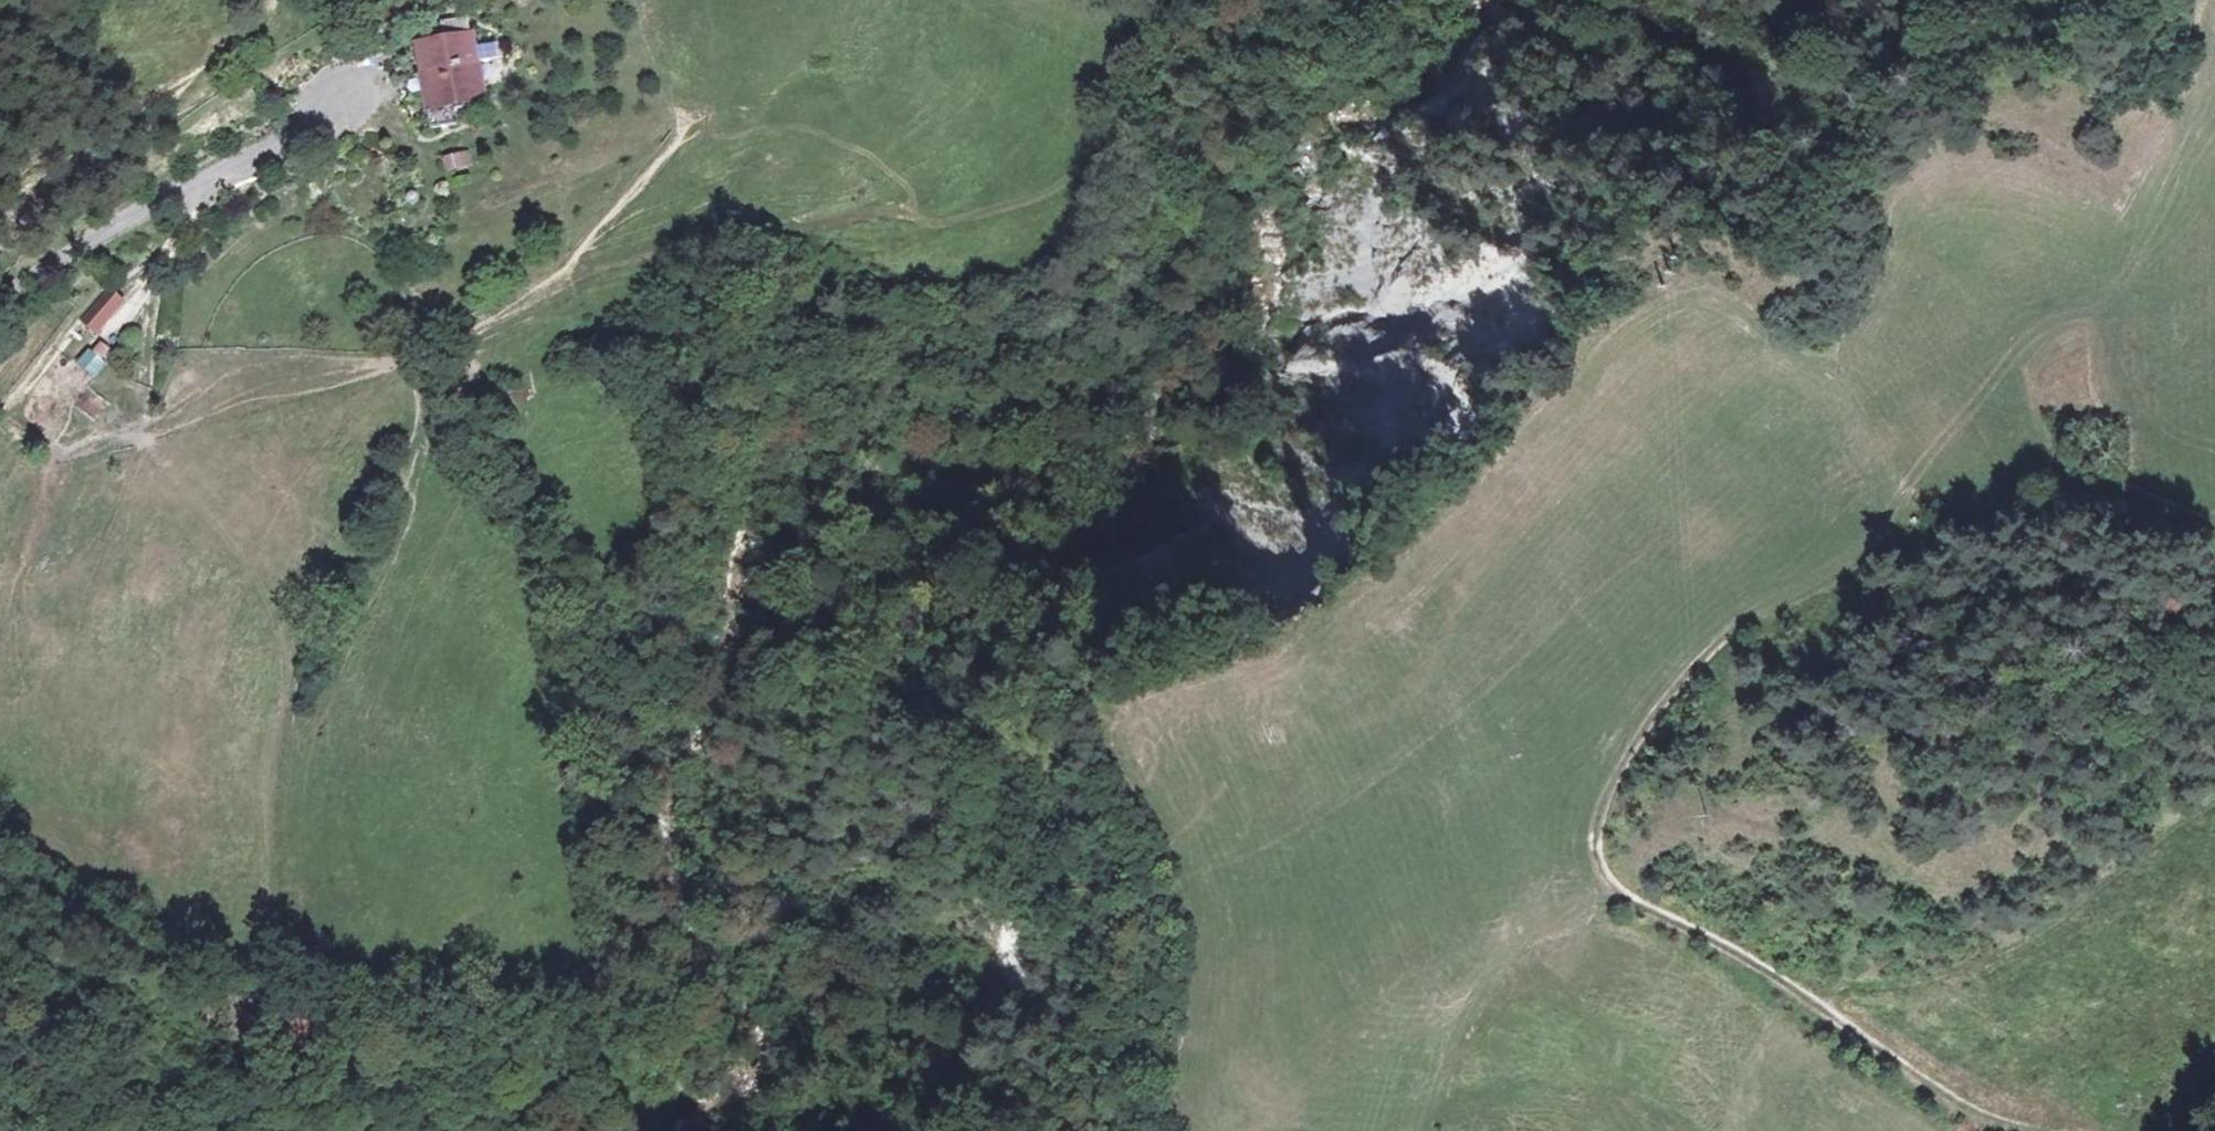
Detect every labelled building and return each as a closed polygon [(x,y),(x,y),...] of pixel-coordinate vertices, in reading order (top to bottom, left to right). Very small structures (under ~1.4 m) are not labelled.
[(500,102),(483,29),(423,43),(439,116),(500,102)] [(445,175),(474,166),(468,148),(439,157),(445,175)] [(139,307),(115,286),(86,319),(109,340),(139,307)] [(84,350),(76,367),(97,376),(104,358),(84,350)]
